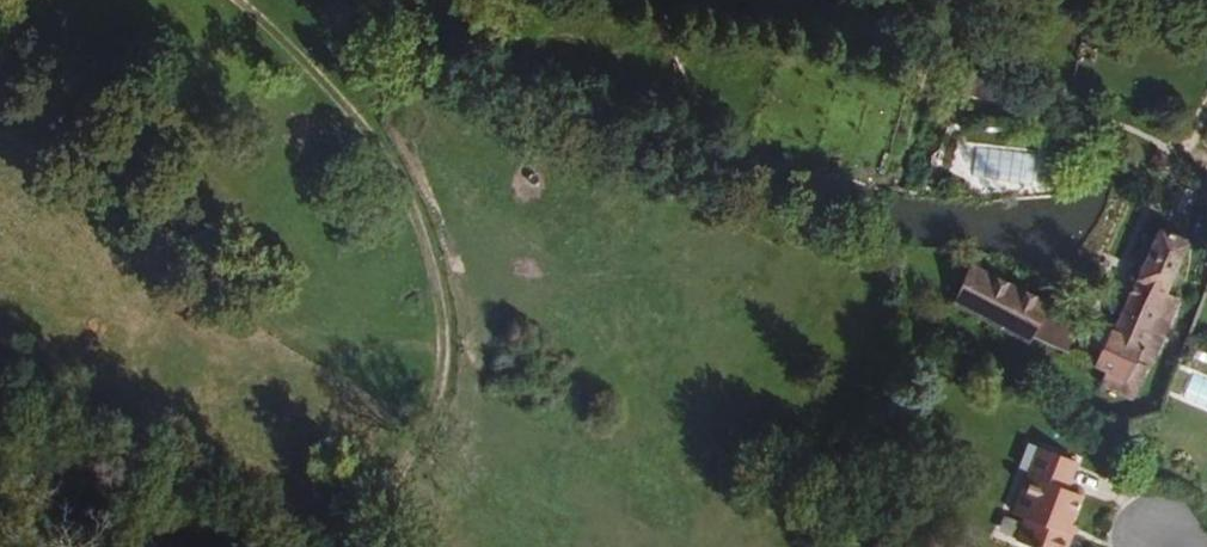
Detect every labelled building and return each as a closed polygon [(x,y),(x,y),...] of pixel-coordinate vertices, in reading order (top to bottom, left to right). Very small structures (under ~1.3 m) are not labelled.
[(969,148),(967,182),(1034,185),(1036,151),(969,148)] [(1086,379),(1125,396),(1185,250),(1151,236),(1126,296),(1121,294),(1086,379)] [(922,317),(1068,373),(1083,344),(1030,323),(1036,307),(944,272),(922,317)] [(1068,456),(1029,441),(1006,501),(1018,506),(1010,527),(1058,545),(1065,524),(1060,521),(1074,484),(1060,478),(1068,456)]
